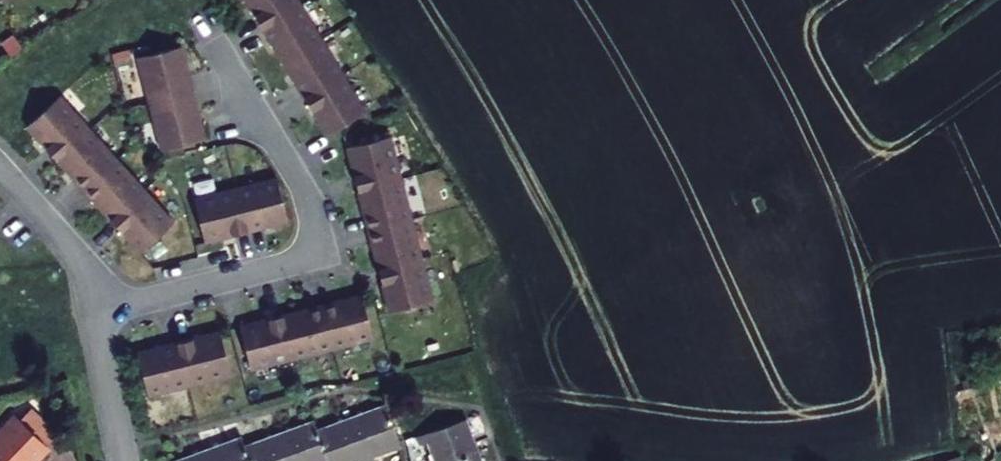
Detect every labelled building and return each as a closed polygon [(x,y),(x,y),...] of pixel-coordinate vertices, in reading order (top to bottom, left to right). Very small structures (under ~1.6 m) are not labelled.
[(253,35),(291,12),(284,0),(232,0),(253,35)] [(311,46),(291,12),(253,35),(273,69),(311,46)] [(311,46),(273,69),(294,103),(332,80),(311,46)] [(183,99),(180,88),(153,58),(128,64),(140,111),(183,99)] [(294,103),(317,142),(355,119),(332,80),(294,103)] [(164,154),(190,130),(183,99),(140,111),(151,157),(164,154)] [(49,103),(16,133),(46,167),(79,137),(49,103)] [(106,166),(79,137),(46,167),(73,196),(106,166)] [(380,143),(336,154),(348,198),(391,187),(380,143)] [(106,166),(73,196),(93,219),(126,188),(106,166)] [(227,195),(237,238),(277,228),(266,185),(227,195)] [(401,225),(391,187),(348,198),(357,237),(401,225)] [(194,249),(237,238),(227,195),(183,205),(194,249)] [(100,226),(130,259),(163,229),(133,196),(100,226)] [(401,225),(357,237),(367,275),(410,264),(401,225)] [(367,275),(379,319),(422,308),(410,264),(367,275)] [(351,302),(308,313),(319,356),(362,345),(351,302)] [(319,356),(308,313),(269,323),(280,367),(319,356)] [(280,367),(269,323),(229,334),(240,377),(280,367)] [(221,382),(210,338),(166,349),(177,393),(221,382)] [(177,393),(166,349),(127,360),(138,403),(177,393)] [(166,454),(169,460),(298,460),(328,449),(333,460),(334,460),(353,454),(356,460),(364,460),(376,456),(371,448),(396,438),(379,398),(317,422),(313,410),(241,438),(238,429),(166,454)] [(40,406),(33,399),(22,410),(16,404),(0,421),(4,426),(0,430),(0,460),(36,460),(41,456),(36,451),(50,436),(47,434),(30,417),(40,406)] [(40,406),(30,417),(47,434),(58,423),(40,406)] [(408,427),(413,438),(427,433),(439,460),(486,460),(463,406),(408,427)]
